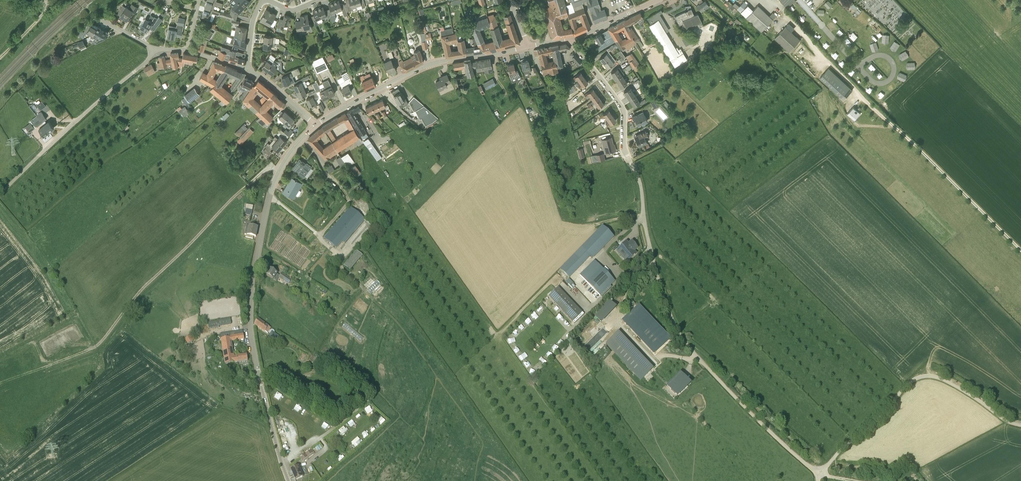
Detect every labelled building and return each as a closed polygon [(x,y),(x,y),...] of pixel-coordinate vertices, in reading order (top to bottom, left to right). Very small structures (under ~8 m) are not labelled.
[(216,1),(213,0),(208,0),(207,3),(206,3),(205,7),(213,10),(215,5),(222,7),(223,3),(216,1)] [(238,12),(239,13),(245,7),(244,6),(246,5),(250,1),(248,0),(235,0),(237,2),(233,6),(233,7),(238,12)] [(337,11),(342,9),(345,16),(348,15),(343,3),(340,4),(339,0),(337,1),(337,0),(333,1),(337,11)] [(348,15),(347,12),(352,10),(352,8),(356,6),(354,0),(345,0),(346,4),(344,5),(343,3),(348,15)] [(357,9),(362,8),(362,7),(365,6),(364,0),(354,0),(356,6),(357,9)] [(574,34),(572,28),(563,30),(558,17),(568,14),(567,11),(565,5),(564,0),(550,0),(547,1),(549,7),(547,7),(547,8),(544,9),(552,38),(574,34)] [(572,3),(573,6),(582,3),(584,3),(583,1),(586,0),(594,23),(608,18),(604,8),(601,10),(598,0),(571,0),(572,3)] [(735,13),(737,10),(726,0),(724,3),(735,13)] [(334,12),(337,11),(333,1),(330,3),(330,4),(328,4),(330,10),(328,11),(330,17),(335,14),(334,12)] [(702,12),(709,7),(705,1),(703,2),(700,5),(696,7),(702,12)] [(744,1),(739,6),(736,9),(740,12),(747,5),(744,1)] [(572,3),(565,5),(567,11),(583,6),(582,3),(573,6),(572,3)] [(139,7),(135,5),(132,10),(126,7),(124,10),(121,8),(117,14),(121,16),(127,20),(131,12),(135,14),(139,7)] [(761,32),(762,30),(772,20),(757,5),(746,17),(761,32)] [(568,14),(572,28),(574,34),(574,35),(590,28),(586,13),(583,6),(567,11),(568,14)] [(220,12),(213,10),(205,7),(204,7),(206,7),(204,12),(203,11),(202,15),(202,16),(206,17),(206,19),(212,21),(215,14),(219,15),(220,12)] [(232,19),(235,20),(237,13),(238,12),(233,7),(231,9),(230,13),(224,11),(224,10),(221,9),(219,15),(232,19)] [(321,7),(317,8),(321,18),(325,16),(326,18),(330,17),(328,11),(325,12),(323,7),(321,7)] [(321,18),(317,8),(314,9),(314,10),(313,11),(315,16),(312,17),(315,23),(318,22),(317,20),(321,18)] [(272,13),(272,12),(266,9),(260,20),(270,26),(276,14),(275,14),(275,15),(272,13)] [(694,15),(691,9),(675,16),(679,25),(683,23),(686,30),(702,22),(698,13),(694,15)] [(660,14),(663,12),(661,10),(647,18),(651,24),(649,25),(669,58),(670,58),(671,60),(670,60),(674,67),(687,59),(680,48),(678,50),(677,48),(677,47),(675,48),(665,32),(667,31),(666,29),(668,28),(660,14)] [(625,20),(620,22),(623,28),(629,38),(632,36),(635,40),(637,44),(640,41),(638,39),(628,25),(638,20),(640,24),(645,22),(640,13),(625,20)] [(495,41),(497,49),(520,43),(510,14),(504,16),(511,37),(501,40),(494,14),(487,16),(487,17),(489,25),(495,41)] [(288,26),(291,17),(284,15),(283,19),(280,18),(278,26),(284,28),(285,25),(288,26)] [(309,21),(308,15),(300,16),(301,20),(295,22),(297,31),(312,28),(310,21),(309,21)] [(151,24),(157,27),(162,19),(159,17),(158,18),(154,17),(151,22),(152,22),(151,24)] [(487,17),(473,23),(469,24),(472,27),(475,37),(477,42),(479,45),(485,51),(486,52),(497,49),(495,41),(485,44),(479,29),(489,25),(487,17)] [(152,22),(151,22),(145,18),(140,27),(141,28),(141,29),(142,30),(143,29),(146,31),(151,24),(152,22)] [(179,18),(177,26),(175,35),(181,36),(185,19),(179,18)] [(239,21),(235,20),(232,19),(231,23),(236,24),(236,25),(237,26),(234,36),(245,38),(247,28),(238,26),(239,21)] [(619,30),(623,28),(620,22),(608,28),(620,48),(625,46),(626,49),(637,44),(635,40),(632,36),(629,38),(626,40),(626,39),(622,41),(616,31),(619,30)] [(93,34),(97,27),(92,24),(90,27),(88,26),(87,28),(84,26),(78,29),(78,28),(74,33),(81,37),(83,38),(86,34),(90,36),(91,34),(93,34)] [(175,35),(177,26),(169,25),(167,37),(175,38),(175,35)] [(446,57),(454,55),(454,51),(450,52),(448,43),(449,42),(447,30),(444,31),(443,26),(440,27),(441,32),(442,36),(441,36),(446,57)] [(789,52),(800,39),(786,26),(775,38),(789,52)] [(108,33),(97,27),(93,34),(99,38),(95,40),(96,42),(103,39),(101,37),(108,33)] [(466,54),(465,47),(463,39),(458,40),(457,33),(454,33),(453,29),(447,30),(449,42),(458,41),(460,50),(454,51),(454,55),(466,54)] [(599,51),(615,42),(608,29),(595,36),(600,46),(597,48),(599,51)] [(889,43),(891,35),(884,34),(882,42),(889,43)] [(234,39),(232,38),(230,42),(245,48),(247,43),(244,42),(245,38),(234,36),(234,39)] [(485,51),(479,45),(477,42),(475,37),(469,38),(471,43),(471,47),(465,47),(466,54),(485,51)] [(87,48),(83,40),(78,43),(72,46),(74,49),(79,46),(82,50),(87,48)] [(897,51),(901,43),(895,40),(891,48),(897,51)] [(391,51),(397,48),(395,41),(388,43),(391,51)] [(608,51),(613,47),(616,45),(615,43),(611,45),(606,49),(608,51)] [(553,52),(559,51),(570,48),(566,44),(558,45),(558,44),(551,46),(553,52)] [(545,54),(553,52),(551,46),(537,49),(543,71),(542,71),(543,76),(550,74),(558,72),(557,68),(555,61),(547,63),(545,54)] [(226,52),(228,52),(235,55),(241,56),(242,52),(224,47),(222,51),(226,52)] [(413,61),(415,66),(424,61),(422,56),(419,50),(414,52),(417,59),(413,61)] [(625,57),(620,50),(617,52),(619,53),(621,56),(616,60),(618,63),(623,59),(625,57)] [(901,60),(910,57),(907,50),(899,53),(901,60)] [(226,52),(222,51),(221,51),(218,57),(224,59),(226,52)] [(561,58),(559,51),(553,52),(555,60),(561,58)] [(610,58),(612,56),(608,51),(606,53),(600,58),(604,63),(610,58)] [(235,55),(228,52),(226,59),(236,63),(239,57),(235,56),(235,55)] [(172,63),(174,68),(178,66),(176,58),(179,57),(178,53),(170,54),(171,57),(171,59),(165,61),(166,64),(172,63)] [(197,60),(198,56),(183,53),(182,61),(192,62),(193,60),(197,60)] [(625,57),(630,64),(631,65),(633,67),(635,71),(641,68),(638,63),(631,53),(625,57)] [(245,57),(241,56),(235,55),(235,56),(239,57),(236,63),(244,65),(245,59),(245,57)] [(162,67),(167,66),(166,64),(165,61),(164,56),(159,57),(160,62),(157,63),(158,68),(162,67)] [(317,73),(328,68),(322,56),(311,61),(317,73)] [(616,61),(612,56),(610,58),(604,63),(608,68),(614,63),(613,62),(616,61)] [(267,70),(274,61),(273,61),(269,57),(262,66),(267,70)] [(555,61),(557,68),(563,66),(561,58),(555,60),(555,61)] [(393,64),(391,59),(384,62),(387,69),(389,73),(396,70),(394,64),(393,64)] [(476,68),(476,69),(484,68),(485,70),(485,73),(493,72),(492,66),(491,66),(490,59),(475,61),(476,68)] [(403,72),(415,66),(413,61),(408,63),(406,60),(403,62),(402,60),(398,62),(400,66),(399,66),(403,72)] [(464,61),(466,66),(467,73),(473,71),(473,69),(471,62),(470,60),(464,61)] [(524,74),(531,73),(528,60),(521,62),(524,74)] [(279,64),(274,61),(267,70),(272,73),(276,68),(279,64)] [(222,71),(226,66),(214,62),(207,74),(203,72),(199,78),(213,85),(217,80),(211,76),(216,67),(222,71)] [(150,74),(155,72),(154,69),(155,69),(153,63),(146,66),(149,71),(150,74)] [(515,70),(514,63),(507,65),(509,73),(509,75),(510,76),(511,79),(516,77),(520,76),(517,70),(515,70)] [(222,71),(217,80),(213,85),(210,89),(222,98),(226,101),(232,94),(242,79),(245,74),(242,72),(226,66),(222,71)] [(614,77),(622,72),(622,71),(622,72),(619,67),(611,72),(614,77)] [(285,84),(291,81),(289,78),(300,73),(298,68),(292,70),(293,72),(282,78),(285,84)] [(850,87),(829,68),(820,77),(841,97),(850,87)] [(345,94),(352,91),(348,85),(352,82),(347,71),(341,74),(344,78),(338,81),(339,83),(345,94)] [(577,79),(579,81),(584,77),(580,72),(572,78),(574,81),(577,79)] [(618,82),(624,78),(622,75),(624,74),(622,72),(614,77),(618,82)] [(906,81),(908,74),(900,72),(898,78),(906,81)] [(439,90),(447,86),(446,84),(451,82),(447,74),(442,76),(443,78),(436,82),(439,90)] [(297,91),(304,88),(307,86),(304,80),(309,78),(308,75),(301,79),(303,81),(294,85),(297,91)] [(365,80),(363,75),(360,77),(366,90),(376,85),(372,76),(365,80)] [(251,87),(254,81),(245,77),(242,84),(240,84),(238,88),(244,91),(242,95),(240,97),(243,98),(244,96),(251,87)] [(584,77),(579,81),(581,84),(578,87),(579,89),(588,82),(584,77)] [(624,78),(618,82),(621,87),(627,83),(624,78)] [(273,92),(258,80),(243,100),(256,111),(261,105),(269,96),(273,92)] [(324,86),(329,96),(335,93),(329,81),(326,83),(325,81),(322,82),(323,83),(324,85),(324,86)] [(491,87),(488,81),(483,84),(486,90),(491,87)] [(315,89),(316,91),(319,90),(320,91),(319,92),(323,99),(329,96),(324,86),(324,85),(323,83),(317,86),(316,83),(312,85),(314,90),(315,89)] [(189,101),(200,94),(194,87),(184,95),(189,101)] [(624,91),(627,96),(633,92),(630,87),(624,91)] [(306,94),(304,88),(297,91),(299,97),(306,94)] [(402,95),(398,88),(392,92),(401,108),(408,104),(403,94),(402,95)] [(589,95),(591,98),(596,94),(593,89),(584,95),(586,97),(589,95)] [(264,125),(270,120),(273,117),(275,114),(273,112),(271,114),(265,109),(272,101),(280,109),(281,108),(281,109),(282,109),(286,104),(273,93),(273,92),(269,96),(261,105),(256,111),(260,116),(256,120),(263,126),(264,125)] [(637,97),(633,92),(627,96),(630,101),(637,97)] [(600,99),(596,94),(591,98),(593,101),(590,103),(587,105),(588,107),(592,105),(594,103),(600,99)] [(317,106),(314,99),(317,98),(316,95),(306,99),(309,106),(312,105),(313,107),(317,106)] [(439,118),(414,96),(409,102),(414,111),(415,111),(419,118),(421,117),(425,126),(439,118)] [(634,106),(640,102),(637,97),(630,101),(634,106)] [(377,102),(380,108),(386,106),(383,99),(377,102)] [(600,99),(594,103),(596,105),(598,108),(604,104),(600,99)] [(654,108),(660,105),(656,99),(650,102),(654,108)] [(37,106),(40,110),(43,108),(45,106),(43,103),(41,101),(40,102),(38,103),(36,105),(37,106)] [(371,105),(374,111),(380,108),(377,102),(371,105)] [(374,111),(371,105),(365,107),(368,114),(374,111)] [(187,115),(190,113),(185,106),(181,108),(178,111),(183,117),(186,115),(187,115)] [(360,134),(365,131),(354,113),(360,109),(359,106),(348,112),(360,134)] [(279,117),(284,121),(290,115),(284,110),(279,117)] [(604,116),(607,119),(612,115),(608,110),(600,116),(602,118),(604,116)] [(36,116),(49,132),(54,127),(48,121),(46,123),(44,120),(47,118),(41,112),(36,116)] [(647,121),(643,112),(638,114),(638,113),(632,116),(634,120),(635,119),(638,126),(642,123),(647,121)] [(337,118),(340,122),(344,120),(351,131),(354,128),(352,124),(345,113),(342,115),(337,118)] [(284,121),(282,123),(287,128),(289,126),(292,128),(295,125),(292,122),(295,120),(290,115),(284,121)] [(612,115),(607,119),(609,122),(606,124),(608,126),(616,120),(612,115)] [(49,132),(36,116),(33,119),(32,120),(34,122),(37,126),(39,129),(38,129),(44,135),(49,132)] [(328,130),(340,122),(337,118),(324,125),(322,127),(325,131),(326,131),(325,131),(328,130)] [(29,132),(34,128),(30,123),(25,126),(29,132)] [(236,131),(240,135),(248,127),(244,123),(236,131)] [(241,136),(245,140),(253,131),(249,127),(241,136)] [(322,134),(325,131),(322,127),(319,129),(308,139),(317,149),(325,159),(337,151),(338,151),(332,142),(329,144),(323,148),(316,140),(322,134)] [(275,136),(273,138),(282,146),(287,141),(285,140),(286,138),(287,138),(289,136),(283,131),(280,128),(278,131),(282,134),(280,136),(278,138),(275,136)] [(359,136),(354,128),(351,131),(332,142),(338,151),(355,139),(357,143),(359,146),(364,144),(359,136)] [(639,146),(647,143),(645,138),(648,136),(645,131),(636,135),(637,138),(635,139),(639,146)] [(363,141),(369,138),(365,132),(360,136),(363,141)] [(605,153),(615,151),(611,137),(602,139),(605,153)] [(278,151),(282,146),(273,138),(274,139),(269,144),(268,142),(265,146),(266,147),(270,150),(273,147),(278,151)] [(376,159),(380,156),(371,142),(366,145),(376,159)] [(270,150),(266,147),(263,150),(269,155),(272,152),(270,150)] [(349,166),(355,163),(350,152),(337,158),(341,165),(347,162),(349,166)] [(598,162),(605,160),(603,153),(596,155),(598,162)] [(306,163),(299,158),(296,163),(297,164),(294,169),(299,173),(298,174),(304,178),(312,166),(307,162),(306,163)] [(356,164),(352,168),(358,175),(362,172),(356,164)] [(285,189),(286,189),(283,193),(294,198),(296,195),(297,196),(299,196),(301,192),(300,191),(299,190),(302,184),(291,177),(287,185),(285,189)] [(357,213),(350,207),(324,238),(336,248),(342,241),(344,243),(365,220),(361,217),(363,215),(359,211),(357,213)] [(245,238),(253,239),(253,236),(256,237),(258,228),(249,226),(247,225),(245,235),(246,235),(245,238)] [(602,226),(581,247),(590,257),(593,259),(614,238),(602,226)] [(629,260),(627,261),(626,262),(636,254),(633,251),(637,248),(632,242),(631,243),(632,244),(629,247),(626,243),(618,250),(623,257),(625,255),(629,260)] [(356,250),(344,266),(351,271),(358,261),(359,261),(364,255),(356,250)] [(580,275),(586,282),(601,267),(594,260),(580,275)] [(615,281),(601,267),(586,282),(600,295),(610,286),(615,281)] [(279,276),(277,274),(270,269),(266,275),(276,281),(278,278),(288,284),(291,279),(281,273),(279,276)] [(572,290),(576,287),(570,278),(566,281),(572,290)] [(610,286),(600,295),(601,297),(611,287),(610,286)] [(572,322),(582,313),(558,288),(548,297),(572,322)] [(594,315),(603,323),(617,308),(609,300),(594,315)] [(627,321),(641,336),(649,329),(653,325),(639,310),(627,321)] [(532,314),(536,319),(540,316),(535,311),(532,314)] [(528,318),(524,321),(529,326),(533,323),(528,318)] [(218,320),(218,321),(219,327),(231,326),(230,319),(218,320)] [(268,332),(271,328),(258,320),(255,324),(268,332)] [(209,329),(219,328),(219,327),(218,321),(208,322),(209,329)] [(649,329),(641,336),(655,350),(666,339),(653,325),(649,329)] [(220,334),(221,339),(230,337),(229,336),(243,334),(243,330),(220,334)] [(276,343),(280,335),(272,331),(268,339),(276,343)] [(599,331),(586,344),(591,349),(603,335),(599,331)] [(230,337),(221,339),(225,364),(248,361),(247,355),(234,357),(231,342),(244,339),(243,334),(229,336),(230,337)] [(185,339),(188,344),(194,340),(191,335),(185,339)] [(308,360),(313,364),(317,359),(312,355),(308,360)] [(650,371),(644,363),(635,371),(642,379),(650,371)] [(530,373),(535,368),(531,364),(526,369),(530,373)] [(674,386),(671,389),(675,393),(679,389),(678,388),(680,386),(681,388),(687,382),(681,375),(672,384),(674,386)] [(368,414),(373,411),(371,406),(365,408),(368,414)] [(345,425),(339,430),(342,434),(349,430),(345,425)] [(358,437),(352,442),(356,447),(362,441),(358,437)] [(300,458),(303,461),(314,452),(312,449),(300,458)] [(303,477),(299,466),(291,470),(295,480),(303,477)]
